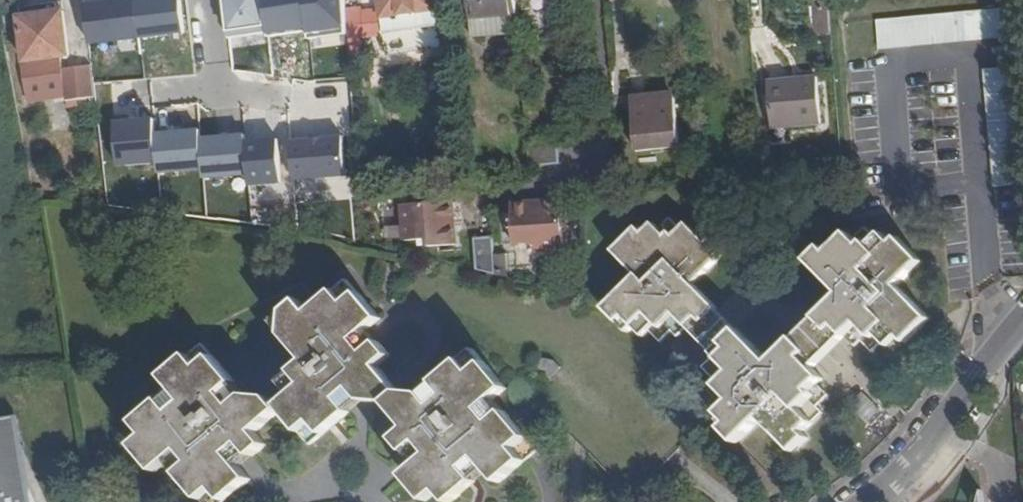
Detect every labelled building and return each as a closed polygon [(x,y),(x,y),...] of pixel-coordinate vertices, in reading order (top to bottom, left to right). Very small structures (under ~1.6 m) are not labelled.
[(86,3),(91,42),(140,38),(136,0),(110,0),(86,3)] [(140,38),(183,33),(179,0),(136,0),(140,38)] [(229,36),(267,31),(268,36),(308,31),(309,40),(349,35),(345,0),(225,0),(229,36)] [(386,49),(439,41),(433,0),(378,0),(386,49)] [(471,37),(518,33),(516,0),(468,0),(471,37)] [(524,11),(560,7),(559,0),(523,0),(524,11)] [(829,0),(815,1),(818,36),(832,35),(829,0)] [(1007,8),(877,20),(879,49),(1010,37),(1007,8)] [(63,12),(19,18),(25,62),(70,56),(63,12)] [(61,61),(20,67),(26,104),(67,97),(63,70),(61,61)] [(91,66),(63,70),(67,97),(67,102),(95,98),(94,85),(91,66)] [(984,69),(994,187),(1022,185),(1022,178),(1013,66),(984,69)] [(798,84),(768,86),(772,129),(821,124),(817,77),(798,79),(798,84)] [(675,98),(631,103),(637,152),(680,147),(675,98)] [(153,119),(111,122),(114,166),(156,163),(153,119)] [(198,128),(155,131),(158,175),(201,172),(198,128)] [(243,133),(201,136),(204,181),(246,178),(243,133)] [(347,137),(291,140),(293,181),(349,178),(347,137)] [(288,139),(245,142),(249,187),(291,184),(288,139)] [(557,143),(528,145),(530,166),(559,164),(557,143)] [(41,188),(30,187),(31,198),(40,198),(41,188)] [(452,201),(403,205),(406,242),(429,240),(430,247),(455,245),(452,201)] [(561,201),(511,205),(513,245),(535,244),(535,251),(564,249),(561,201)] [(637,226),(612,250),(637,274),(603,307),(628,332),(634,326),(644,336),(649,331),(661,343),(672,331),(678,337),(688,327),(719,359),(709,369),(715,375),(704,386),(714,397),(709,402),(719,413),(713,418),(737,443),(762,419),(794,453),(809,439),(803,432),(813,422),(811,419),(822,409),(816,403),(828,392),(819,383),(824,378),(815,368),(846,336),(857,347),(863,341),(874,352),(885,341),(891,347),(901,337),(906,343),(931,318),(897,285),(923,261),(898,236),(892,242),(882,232),(876,238),(865,227),(854,238),(848,232),(828,251),(822,245),(807,260),(841,294),(816,318),(822,324),(802,344),(796,337),(771,361),(738,329),(732,335),(712,315),(719,309),(694,284),(728,251),(713,237),(707,242),(687,222),(681,228),(671,217),(659,228),(653,222),(643,232),(637,226)] [(493,238),(475,239),(477,270),(495,274),(494,255),(493,238)] [(507,254),(494,255),(495,274),(508,277),(507,254)] [(273,322),(305,360),(292,371),(303,383),(291,394),(277,405),(270,396),(246,395),(233,406),(223,394),(236,383),(203,344),(164,377),(174,389),(185,402),(173,412),(162,399),(135,422),(147,435),(134,445),(156,471),(169,461),(182,450),(192,462),(179,473),(203,501),(224,501),(251,479),(240,466),(229,453),(241,443),(252,456),(266,444),(255,431),(281,409),(310,444),(349,411),(338,398),(351,388),(362,401),(387,403),(408,428),(395,439),(407,453),(407,452),(420,441),(431,453),(418,464),(404,476),(426,501),(439,491),(448,501),(452,501),(476,482),(465,469),(477,458),(488,471),(499,484),(538,450),(505,411),(492,422),(482,410),(495,399),(508,388),(475,349),(435,382),(446,395),(434,405),(423,392),(398,393),(377,368),(390,357),(379,343),(365,354),(355,342),(368,331),(381,320),(348,281),(309,313),(299,301),(273,322)] [(738,329),(719,309),(712,315),(732,335),(738,329)] [(816,318),(796,337),(802,344),(822,324),(816,318)] [(368,331),(355,342),(365,354),(379,343),(368,331)] [(291,394),(303,383),(292,371),(280,381),(291,394)] [(435,382),(423,392),(434,405),(446,395),(435,382)] [(246,395),(236,383),(223,394),(233,406),(246,395)] [(351,388),(338,398),(349,411),(362,401),(351,388)] [(185,402),(174,389),(162,399),(173,412),(185,402)] [(505,411),(495,399),(482,410),(492,422),(505,411)] [(7,442),(17,438),(14,416),(0,418),(0,501),(34,501),(7,442)] [(420,441),(407,452),(418,464),(431,453),(420,441)] [(241,443),(229,453),(240,466),(252,456),(241,443)] [(182,450),(169,461),(179,473),(192,462),(182,450)] [(488,471),(477,458),(465,469),(476,482),(488,471)]
